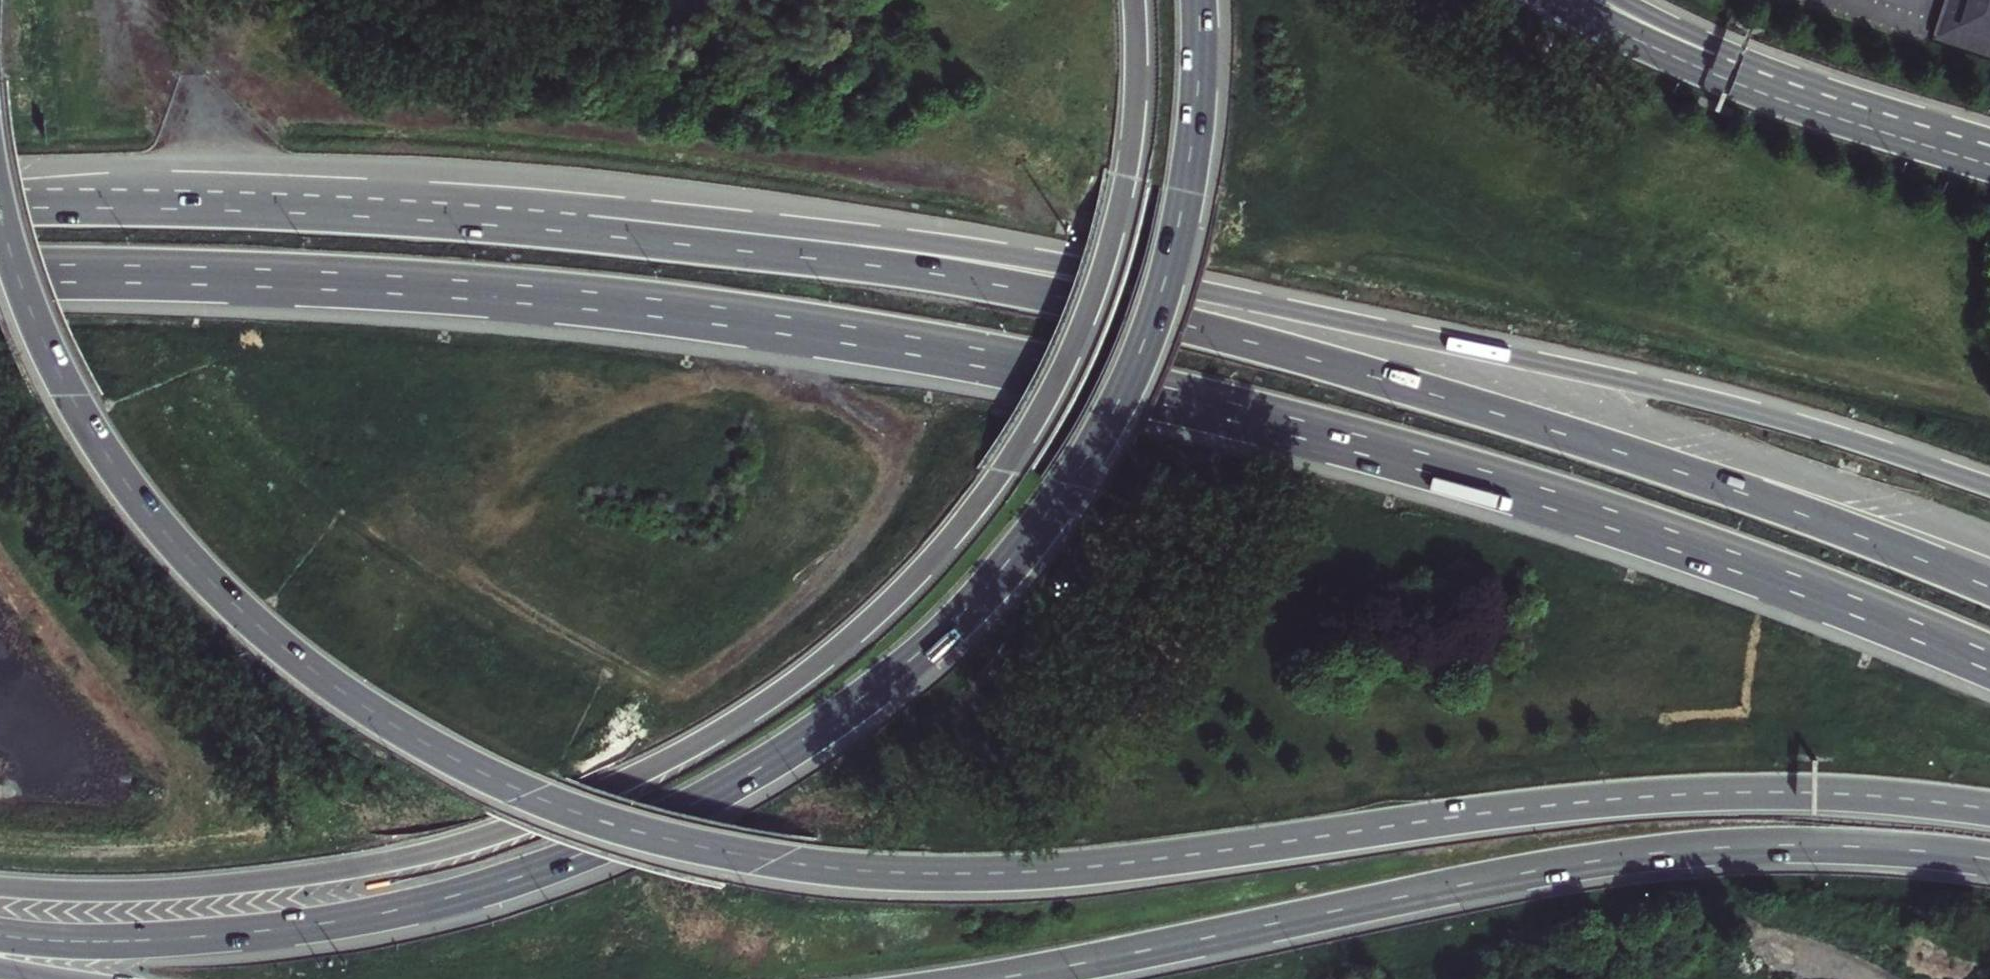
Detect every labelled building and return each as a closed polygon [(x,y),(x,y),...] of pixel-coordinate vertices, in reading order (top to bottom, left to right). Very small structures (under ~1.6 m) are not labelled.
[(1934,32),(1989,49),(1989,0),(1944,0),(1934,32)]
